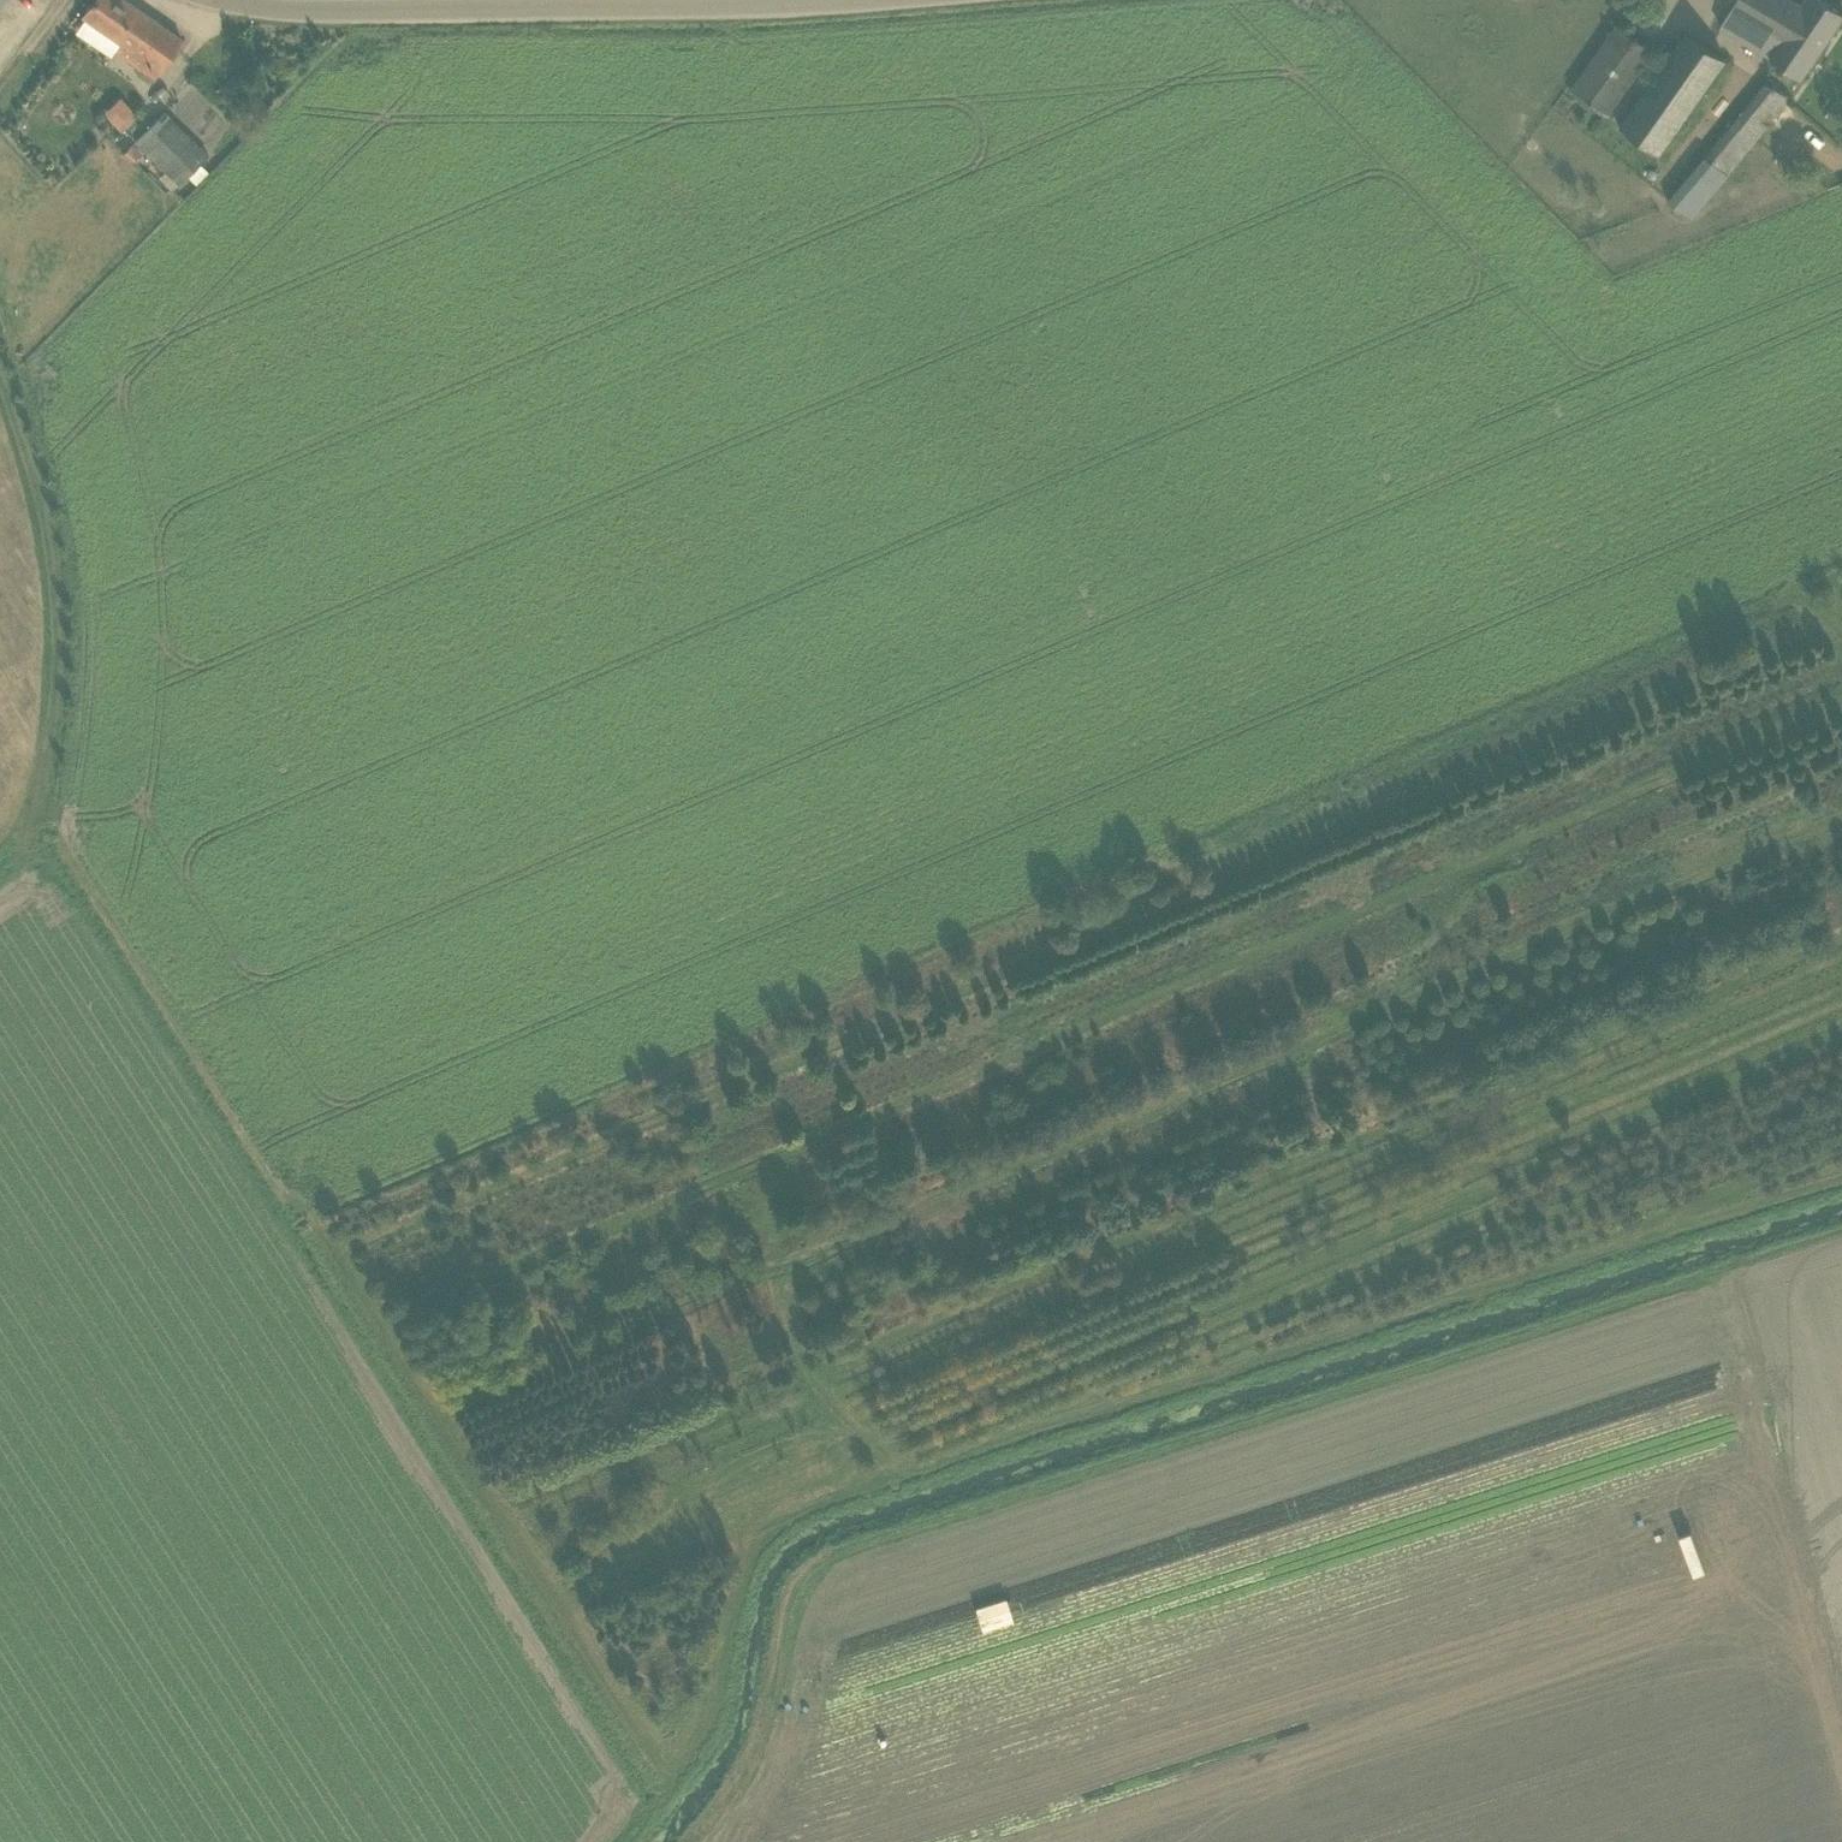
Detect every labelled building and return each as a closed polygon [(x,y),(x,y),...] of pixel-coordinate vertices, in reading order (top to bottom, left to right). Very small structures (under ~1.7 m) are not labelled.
[(183,39),(127,0),(92,0),(81,16),(121,43),(116,50),(155,78),(183,39)] [(1825,0),(1805,0),(1802,3),(1797,0),(1736,0),(1720,26),(1771,55),(1770,56),(1802,75),(1841,17),(1841,11),(1825,0)] [(1656,73),(1620,124),(1660,152),(1726,58),(1686,31),(1661,67),(1647,57),(1652,49),(1617,24),(1571,89),(1607,113),(1642,63),(1656,73)] [(1690,217),(1767,125),(1761,120),(1769,110),(1775,115),(1790,97),(1767,80),(1707,155),(1670,201),(1690,217)] [(127,103),(111,119),(122,130),(137,114),(127,103)] [(200,162),(208,154),(207,154),(207,153),(167,114),(166,112),(165,112),(164,111),(136,140),(166,169),(180,183),(188,174),(197,183),(209,171),(200,162)] [(141,153),(131,144),(121,155),(131,164),(141,153)]
